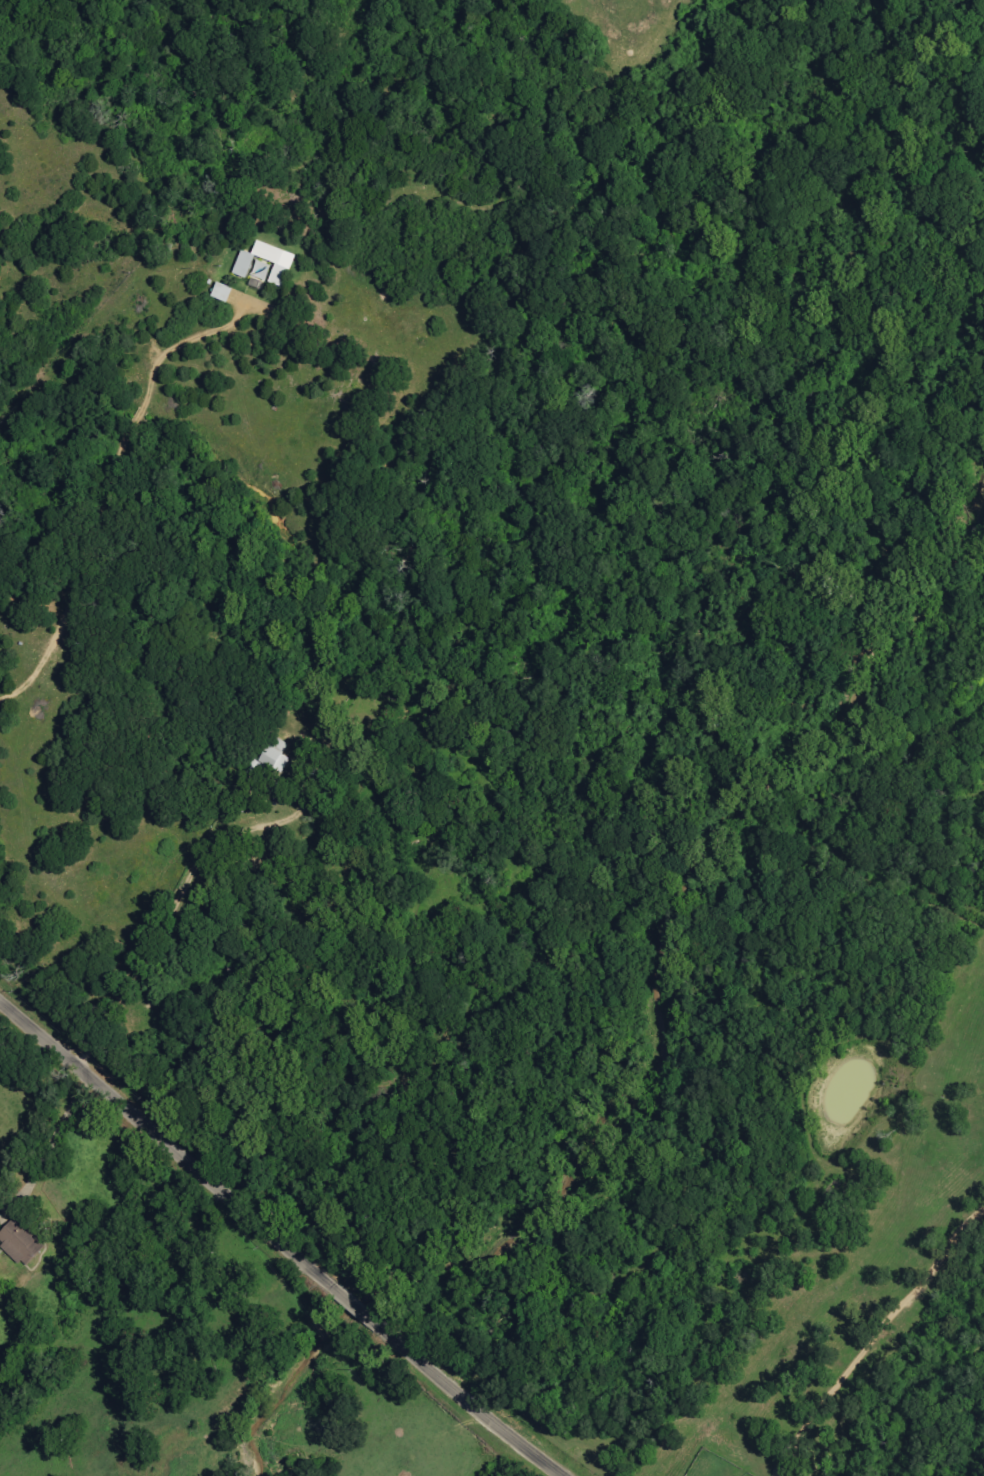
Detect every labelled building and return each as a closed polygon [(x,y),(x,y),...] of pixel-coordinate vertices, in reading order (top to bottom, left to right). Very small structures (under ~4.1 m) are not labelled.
[(234,275),(248,280),(256,257),(276,264),(271,281),(284,285),(295,254),(257,242),(253,254),(242,251),(234,275)] [(288,744),(272,736),(254,774),(255,774),(251,783),(264,789),(273,770),(283,775),(290,759),(283,756),(288,744)] [(42,1249),(15,1220),(0,1234),(0,1243),(23,1267),(42,1249)]
